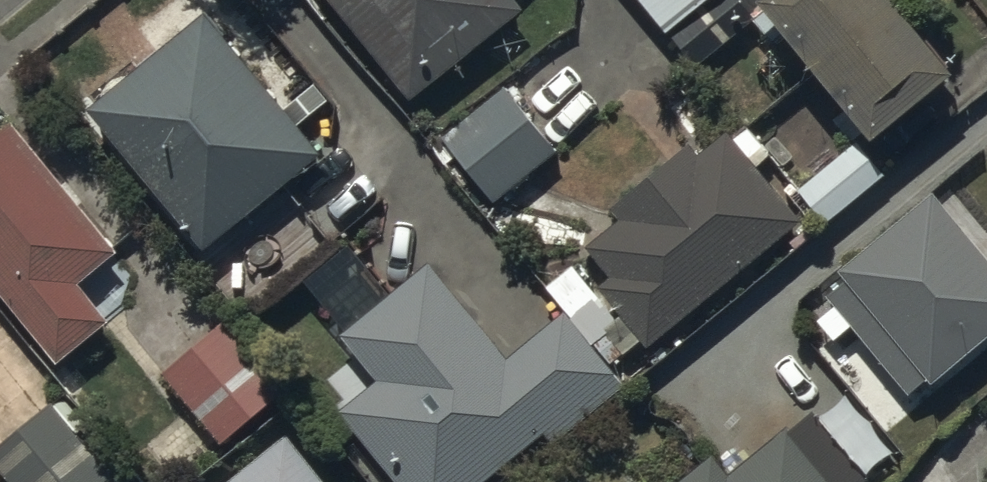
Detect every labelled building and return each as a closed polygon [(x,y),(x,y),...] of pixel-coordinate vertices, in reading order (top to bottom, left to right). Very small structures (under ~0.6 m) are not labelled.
[(507,0),(318,0),(414,115),(525,22),(507,0)] [(697,79),(757,33),(731,0),(636,0),(697,79)] [(761,26),(876,164),(955,98),(873,0),(792,0),(761,26)] [(323,167),(206,22),(88,117),(206,262),(323,167)] [(489,209),(555,157),(503,92),(437,145),(489,209)] [(116,264),(11,139),(0,149),(0,306),(59,376),(110,334),(78,296),(116,264)] [(611,286),(599,297),(650,359),(807,231),(732,140),(701,165),(693,155),(616,218),(624,227),(587,257),(611,286)] [(844,290),(827,305),(835,314),(818,328),(837,351),(854,337),(913,406),(928,393),(933,399),(986,352),(986,272),(931,207),(840,285),(844,290)] [(251,252),(216,282),(245,315),(280,285),(251,252)] [(338,419),(388,481),(499,481),(545,445),(557,460),(631,402),(566,320),(508,365),(432,268),(337,342),(375,391),(338,419)] [(214,338),(163,383),(226,455),(277,410),(214,338)] [(0,450),(0,468),(12,481),(118,481),(54,405),(0,450)] [(787,438),(734,481),(824,481),(787,438)] [(290,444),(242,481),(321,481),(290,444)] [(713,464),(691,481),(729,481),(713,464)]
